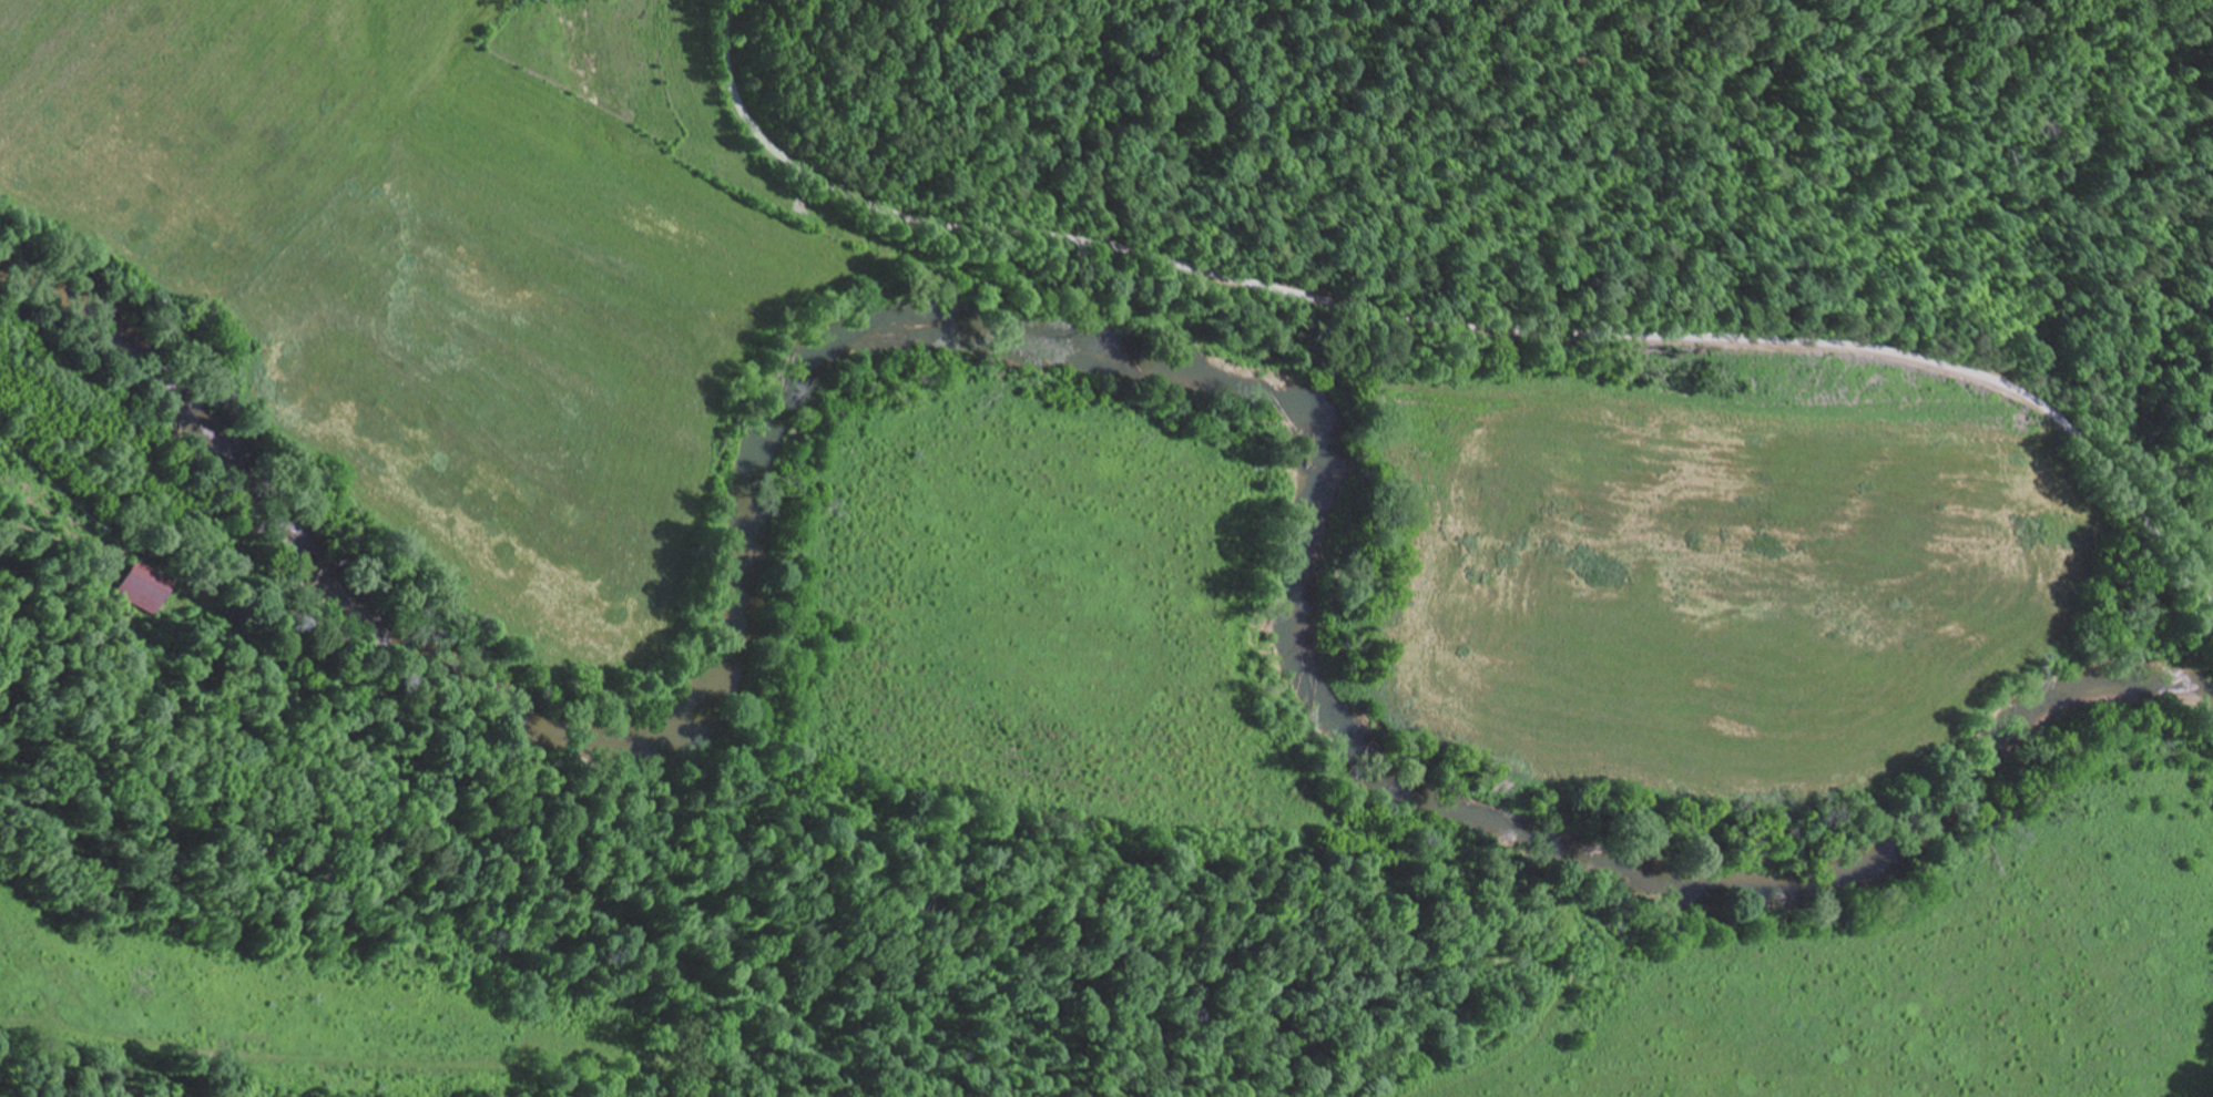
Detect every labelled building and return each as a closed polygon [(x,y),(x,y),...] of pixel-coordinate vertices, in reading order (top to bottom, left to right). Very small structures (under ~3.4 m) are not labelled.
[(149,614),(163,579),(120,561),(106,596),(149,614)]
